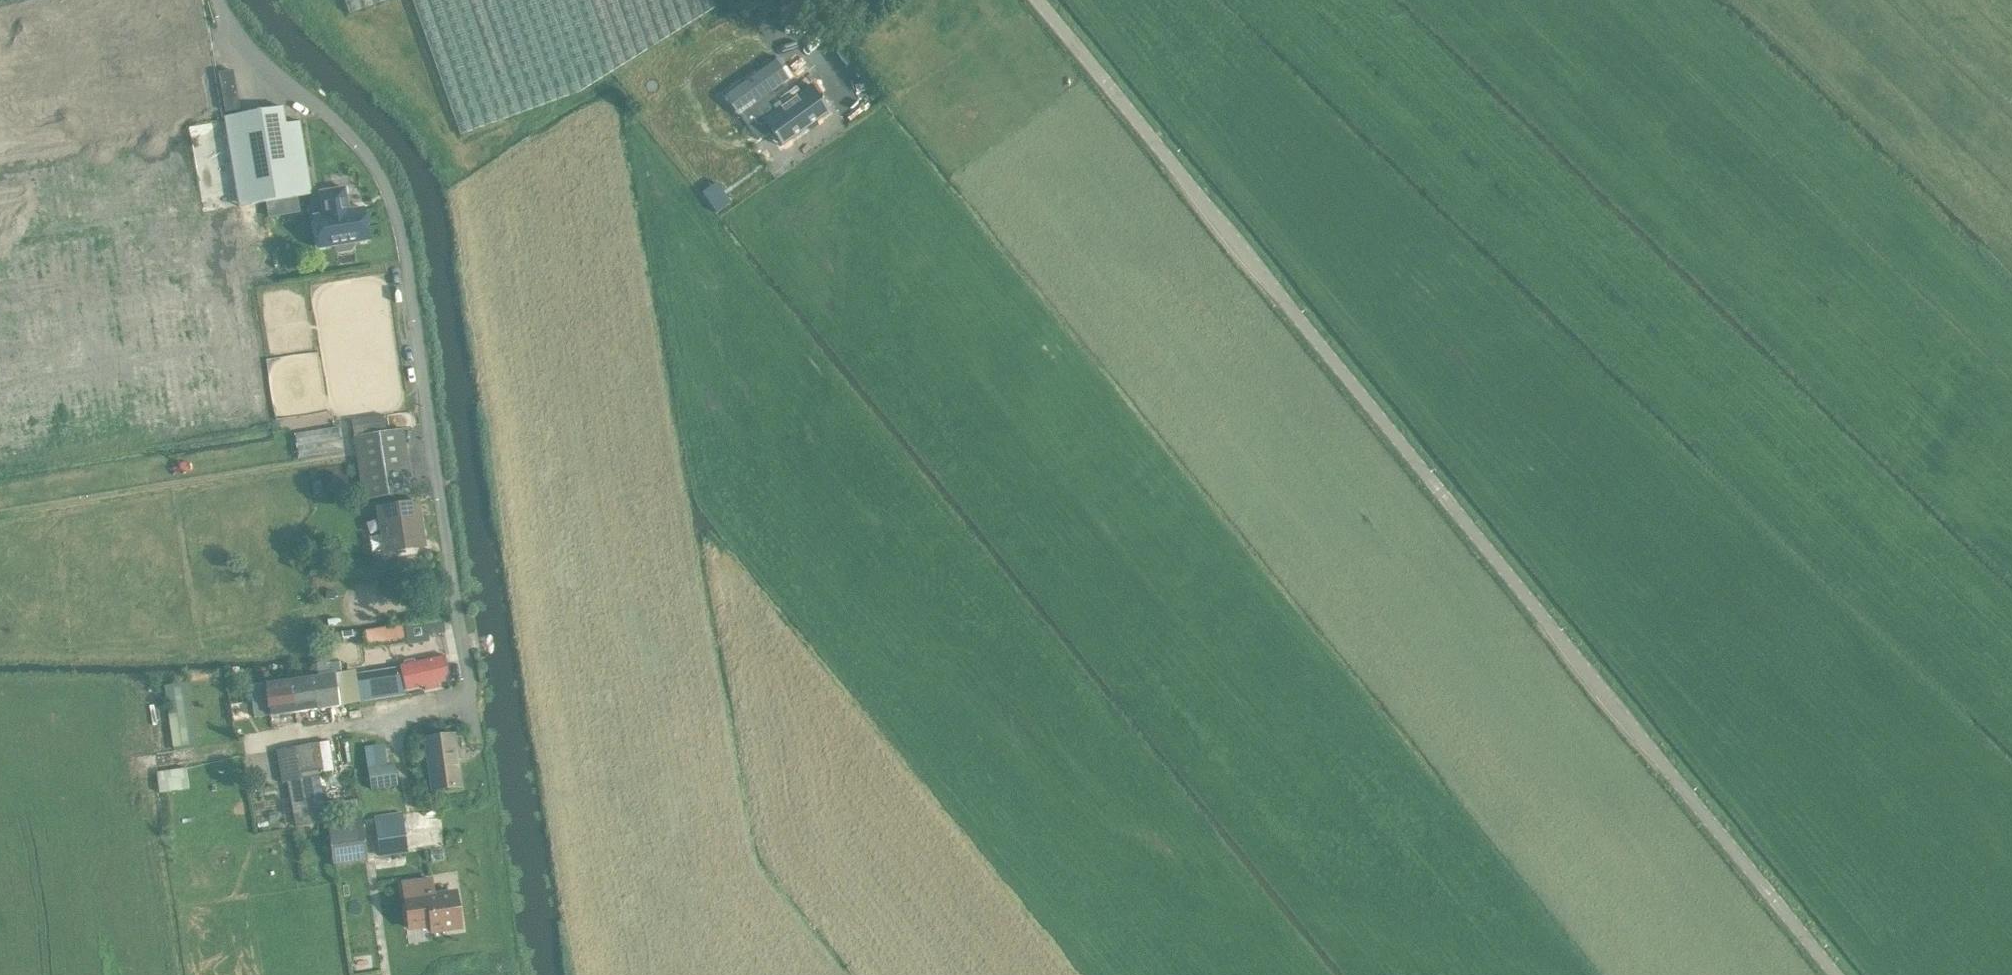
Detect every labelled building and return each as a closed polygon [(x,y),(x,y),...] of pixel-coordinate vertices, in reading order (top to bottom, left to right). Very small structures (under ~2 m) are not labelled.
[(759,71),(724,96),(738,116),(739,115),(740,115),(742,117),(758,140),(770,131),(781,147),(829,112),(809,84),(782,104),(773,91),(759,71)] [(301,123),(287,125),(284,108),(225,118),(241,207),(264,203),(312,195),(301,123)] [(353,244),(370,241),(364,208),(349,211),(346,188),(320,193),(324,215),(314,217),(319,249),(337,246),(337,250),(340,251),(351,249),(353,247),(353,244)] [(379,498),(413,493),(403,429),(387,431),(385,416),(353,421),(356,436),(354,436),(358,464),(364,500),(379,498)] [(300,459),(343,453),(338,427),(295,434),(300,459)] [(377,509),(381,535),(370,537),(372,552),(384,550),(384,553),(426,546),(418,502),(377,509)] [(443,633),(442,622),(427,624),(429,635),(443,633)] [(406,625),(366,631),(368,644),(408,639),(406,625)] [(404,665),(400,666),(406,689),(425,685),(426,690),(439,687),(438,682),(449,679),(444,656),(415,663),(413,660),(405,662),(404,665)] [(346,703),(404,694),(400,668),(342,676),(346,704),(346,703)] [(290,680),(295,712),(346,704),(342,676),(342,677),(341,673),(334,674),(334,673),(290,680)] [(192,680),(168,682),(173,746),(197,745),(192,680)] [(271,722),(278,721),(277,714),(295,712),(290,680),(265,683),(265,684),(250,686),(254,716),(270,714),(271,722)] [(454,734),(425,738),(432,791),(461,787),(454,734)] [(295,746),(276,749),(282,783),(287,782),(295,827),(326,821),(318,769),(320,769),(316,743),(295,746)] [(348,743),(340,745),(344,766),(352,764),(348,743)] [(393,764),(368,768),(371,788),(396,785),(393,764)] [(186,768),(156,772),(159,794),(190,789),(186,768)] [(338,802),(326,804),(328,814),(340,812),(338,802)] [(375,814),(383,854),(411,849),(403,809),(375,814)] [(361,817),(328,820),(334,864),(368,858),(361,817)] [(376,817),(366,817),(367,834),(377,833),(376,817)] [(431,880),(403,884),(409,929),(431,926),(432,932),(461,928),(456,892),(434,895),(431,880)]
